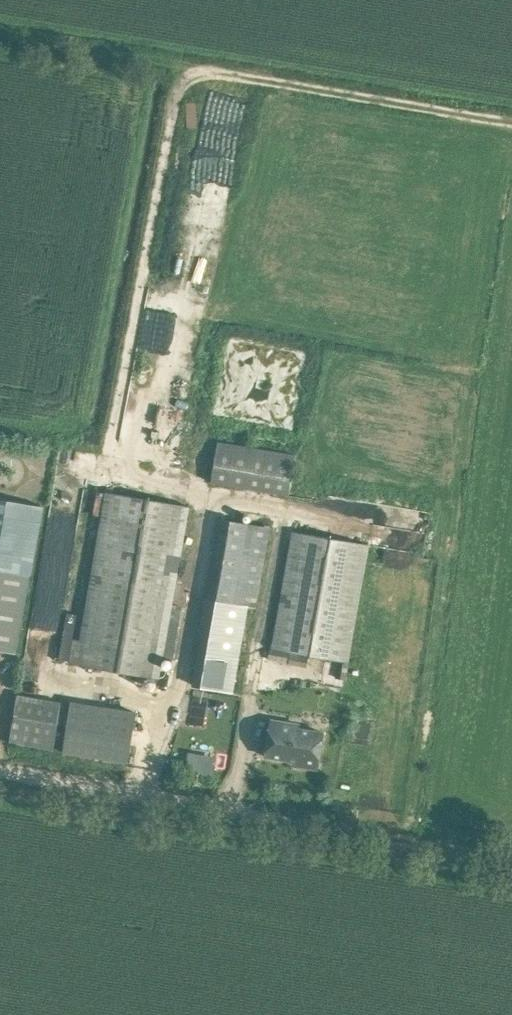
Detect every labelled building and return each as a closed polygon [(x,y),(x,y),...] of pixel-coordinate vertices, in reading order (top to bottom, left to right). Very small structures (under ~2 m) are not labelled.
[(232,179),(238,133),(208,129),(202,175),(232,179)] [(298,492),(302,450),(223,443),(219,485),(298,492)] [(69,636),(83,638),(83,640),(74,638),(70,663),(164,679),(165,670),(160,669),(162,656),(172,658),(181,606),(171,604),(188,506),(108,492),(88,609),(74,606),(69,636)] [(270,527),(217,517),(196,635),(202,636),(193,684),(233,691),(248,606),(256,608),(270,527)] [(368,544),(291,531),(271,649),(348,662),(366,558),(368,544)] [(16,653),(31,576),(0,570),(0,650),(16,653)] [(137,712),(104,707),(96,756),(107,758),(129,761),(137,712)] [(318,768),(324,732),(299,728),(300,725),(272,720),(268,738),(264,741),(263,749),(265,753),(266,753),(266,755),(294,760),(294,762),(296,762),(296,764),(318,768)]
